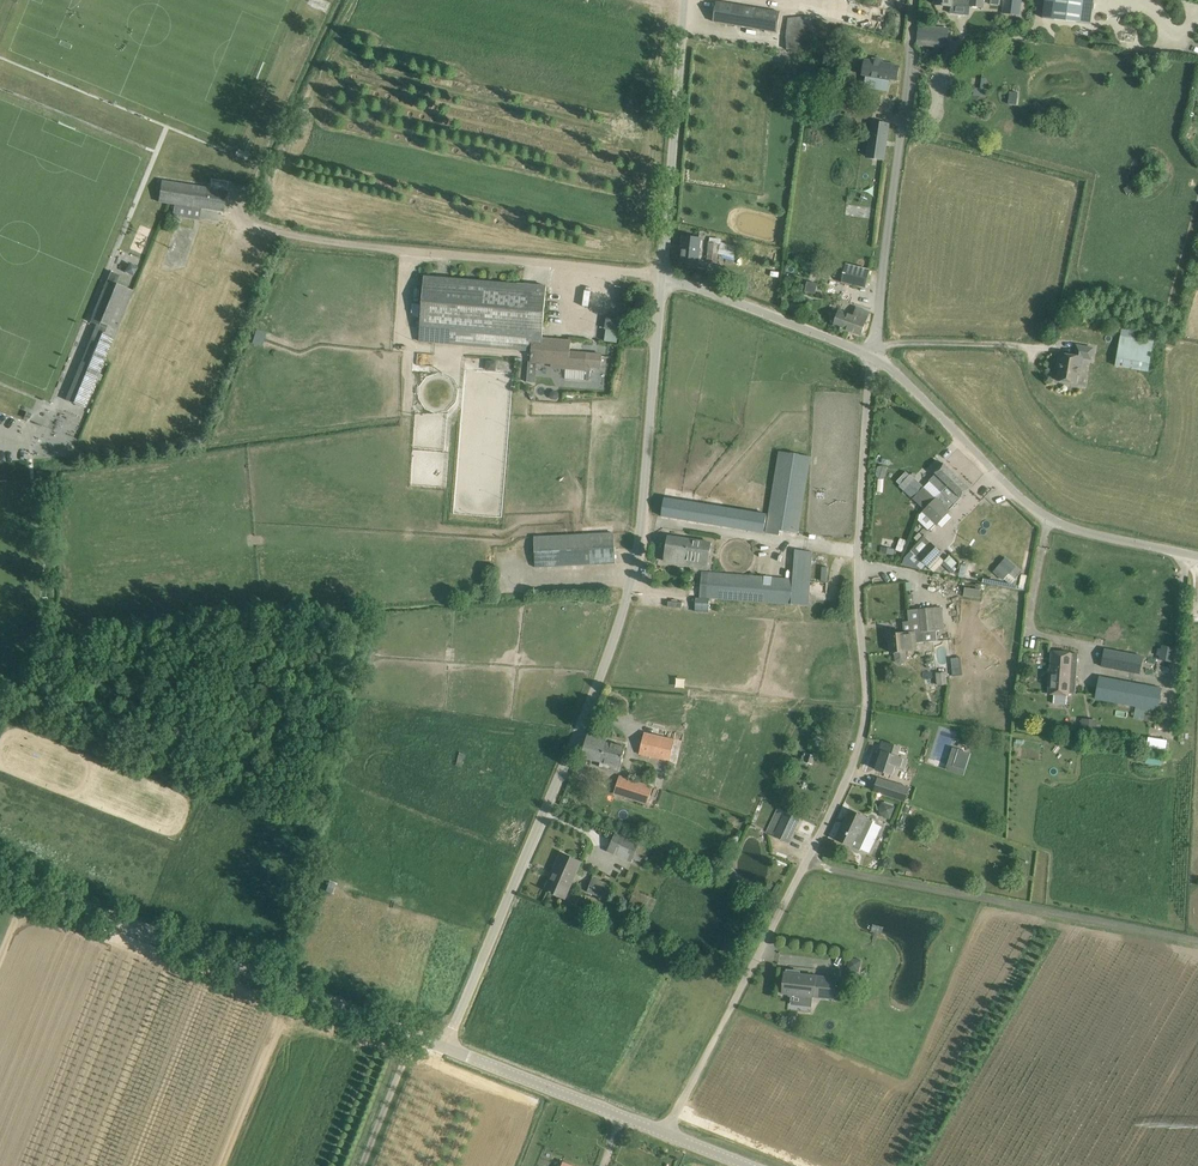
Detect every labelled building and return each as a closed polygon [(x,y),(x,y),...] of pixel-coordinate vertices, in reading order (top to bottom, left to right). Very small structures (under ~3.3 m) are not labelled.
[(1003,13),(1019,15),(1022,0),(1005,0),(1003,13)] [(1043,18),(1090,24),(1094,0),(1045,0),(1043,18)] [(777,32),(781,12),(716,1),(713,21),(777,32)] [(786,29),(787,50),(813,48),(812,43),(818,43),(818,35),(811,35),(810,24),(803,24),(802,20),(788,21),(786,24),(786,29)] [(919,26),(917,39),(948,42),(949,29),(919,26)] [(865,60),(862,75),(867,76),(865,86),(888,90),(890,79),(897,80),(898,74),(900,64),(884,61),(884,60),(873,58),(872,61),(865,60)] [(888,124),(873,122),(868,156),(883,159),(888,124)] [(200,220),(202,208),(224,211),(227,190),(162,181),(159,202),(174,204),(172,216),(200,220)] [(711,234),(710,242),(721,243),(721,242),(721,235),(711,234)] [(700,238),(684,236),(681,266),(697,268),(700,238)] [(709,242),(707,262),(717,263),(718,253),(736,259),(739,247),(721,242),(721,243),(710,242),(709,242)] [(112,272),(135,279),(141,260),(118,252),(112,272)] [(870,270),(859,267),(846,264),(842,282),(866,288),(870,270)] [(423,288),(419,341),(532,350),(531,361),(537,362),(551,363),(551,368),(566,369),(565,379),(584,380),(585,370),(586,370),(588,371),(587,380),(590,381),(590,371),(591,367),(601,368),(603,353),(587,352),(570,351),(571,341),(542,338),(547,286),(424,276),(423,288)] [(818,284),(807,281),(805,292),(815,294),(818,284)] [(132,293),(106,282),(90,322),(96,324),(66,400),(85,407),(97,379),(100,380),(102,375),(99,373),(132,293)] [(839,311),(834,325),(841,328),(840,329),(842,329),(843,328),(861,335),(870,312),(857,307),(854,316),(839,311)] [(606,341),(619,342),(620,330),(608,328),(606,341)] [(1148,372),(1154,341),(1134,337),(1136,330),(1122,328),(1114,366),(1148,372)] [(1083,358),(1091,359),(1093,348),(1077,345),(1075,355),(1060,353),(1058,364),(1060,365),(1057,380),(1076,384),(1078,375),(1080,375),(1083,358)] [(780,530),(798,533),(810,456),(780,451),(766,533),(780,535),(780,530)] [(924,487),(910,474),(900,486),(913,499),(925,509),(935,497),(957,476),(944,463),(935,472),(936,473),(929,480),(930,481),(924,487)] [(970,488),(957,476),(935,497),(925,509),(922,512),(937,526),(951,511),(948,509),(960,496),(962,497),(970,488)] [(767,514),(676,499),(664,497),(661,516),(764,533),(767,514)] [(534,537),(535,567),(616,563),(614,533),(534,537)] [(711,543),(680,538),(668,536),(665,561),(707,567),(711,543)] [(942,554),(924,537),(911,550),(921,559),(917,563),(921,567),(925,564),(929,567),(942,554)] [(712,575),(710,598),(809,605),(813,552),(795,549),(795,550),(793,580),(712,573),(712,575)] [(943,565),(951,570),(958,560),(950,555),(943,565)] [(999,564),(994,571),(1003,580),(1004,579),(1010,573),(1016,578),(1022,571),(1006,557),(999,564)] [(980,598),(981,589),(964,587),(963,595),(980,598)] [(709,613),(710,598),(696,598),(695,612),(709,613)] [(937,640),(936,629),(944,628),(942,607),(918,609),(909,609),(911,622),(902,623),(903,632),(890,634),(891,652),(895,652),(896,661),(900,664),(904,663),(907,659),(906,650),(917,649),(916,642),(937,640)] [(1163,646),(1161,659),(1171,661),(1174,648),(1163,646)] [(1143,656),(1104,649),(1101,666),(1140,674),(1143,656)] [(1050,674),(1049,693),(1054,694),(1053,703),(1067,704),(1068,695),(1069,695),(1069,693),(1075,693),(1076,676),(1077,669),(1077,665),(1077,664),(1078,654),(1052,651),(1051,669),(1050,674)] [(938,672),(938,684),(949,684),(948,671),(938,672)] [(1162,687),(1100,676),(1096,700),(1158,711),(1162,687)] [(1097,719),(1082,718),(1081,731),(1096,733),(1097,719)] [(671,762),(676,738),(645,731),(639,754),(671,762)] [(607,739),(600,736),(588,733),(582,757),(601,762),(599,767),(619,773),(626,748),(606,743),(607,739)] [(898,746),(883,741),(880,751),(882,752),(877,770),(892,775),(895,766),(904,769),(907,759),(895,755),(898,746)] [(948,770),(967,774),(972,751),(953,747),(948,770)] [(648,806),(653,787),(619,776),(613,795),(648,806)] [(905,801),(909,788),(878,778),(874,791),(905,801)] [(883,800),(879,814),(891,817),(895,804),(883,800)] [(801,818),(777,807),(766,831),(789,843),(801,818)] [(851,810),(837,839),(852,846),(860,850),(861,849),(870,853),(882,826),(873,822),(874,821),(868,818),(851,810)] [(651,850),(640,844),(616,833),(607,850),(632,862),(634,858),(645,863),(651,850)] [(581,862),(572,858),(561,853),(553,873),(554,873),(551,878),(550,878),(545,889),(550,891),(550,892),(552,893),(552,892),(565,898),(581,862)] [(593,877),(587,892),(605,899),(610,886),(607,886),(609,883),(604,881),(604,882),(593,877)] [(777,883),(772,892),(775,894),(780,884),(777,883)] [(784,972),(782,993),(792,994),(791,1004),(812,1006),(813,996),(835,998),(837,978),(795,973),(796,970),(786,969),(786,972),(784,972)]
